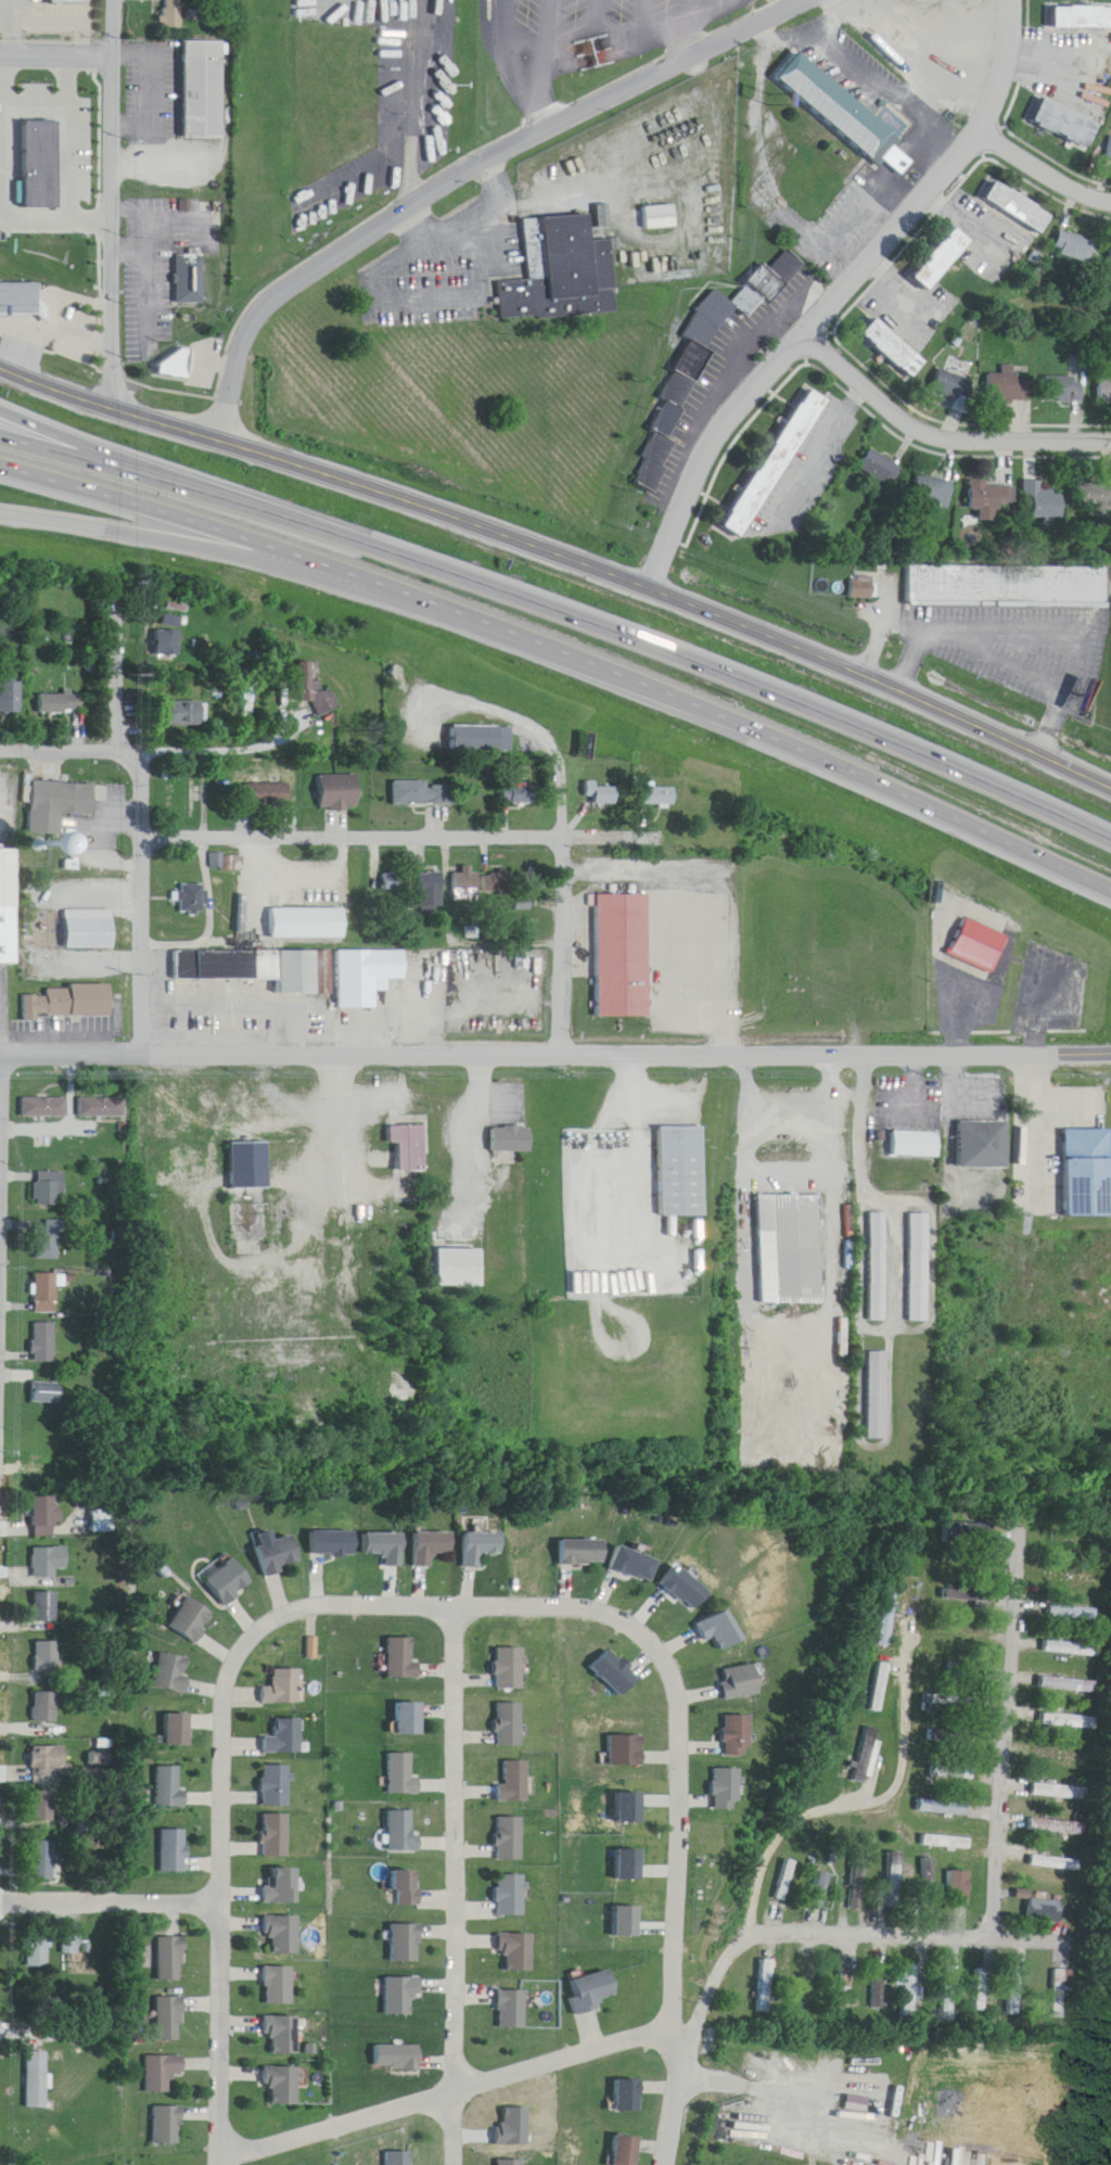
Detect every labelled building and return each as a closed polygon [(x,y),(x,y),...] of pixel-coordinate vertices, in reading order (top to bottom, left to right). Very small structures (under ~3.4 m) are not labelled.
[(164,28),(184,28),(184,0),(164,0),(164,28)] [(1048,29),(1110,28),(1110,6),(1047,6),(1048,29)] [(809,99),(768,63),(792,36),(884,118),(860,143),(809,99)] [(226,138),(226,42),(186,42),(186,138),(226,138)] [(1029,121),(1094,148),(1104,123),(1040,96),(1029,121)] [(53,109),(17,109),(16,193),(52,193),(53,109)] [(881,168),(887,162),(902,177),(915,164),(897,147),(902,142),(893,133),(869,157),(881,168)] [(1045,233),(1055,213),(989,180),(979,200),(1045,233)] [(646,207),(646,230),(677,230),(677,207),(646,207)] [(526,220),(530,281),(497,283),(500,322),(618,314),(613,241),(594,243),(592,216),(526,220)] [(932,292),(972,242),(955,228),(915,279),(932,292)] [(1097,242),(1062,231),(1055,252),(1090,264),(1097,242)] [(200,290),(174,289),(175,241),(201,241),(200,290)] [(707,351),(737,309),(751,319),(765,299),(774,305),(803,264),(785,252),(772,271),(762,264),(734,304),(715,291),(684,335),(707,351)] [(35,300),(0,300),(0,269),(35,268),(35,300)] [(0,284),(0,316),(43,316),(43,284),(0,284)] [(912,380),(927,363),(879,320),(864,336),(912,380)] [(976,384),(942,368),(933,388),(967,404),(976,384)] [(989,376),(989,400),(1035,400),(1035,376),(989,376)] [(1087,378),(1046,378),(1046,403),(1087,403),(1087,378)] [(1100,381),(1100,404),(1110,404),(1110,381),(1100,381)] [(731,530),(751,540),(826,400),(806,389),(731,530)] [(892,487),(903,468),(872,450),(861,469),(892,487)] [(642,480),(653,492),(669,478),(658,466),(642,480)] [(952,507),(956,483),(918,476),(914,501),(952,507)] [(1045,491),(1045,482),(1026,482),(1026,502),(1033,502),(1033,519),(1066,519),(1066,491),(1045,491)] [(972,510),(1011,510),(1011,484),(972,484),(972,510)] [(1110,487),(1080,487),(1080,511),(1110,511),(1110,487)] [(1110,607),(1110,568),(911,567),(911,606),(1110,607)] [(855,600),(878,600),(878,579),(855,579),(855,600)] [(180,632),(155,632),(155,659),(180,659),(180,632)] [(315,692),(315,663),(297,663),(297,692),(315,692)] [(21,687),(2,687),(2,714),(21,714),(21,687)] [(83,696),(47,696),(47,714),(83,714),(83,696)] [(206,702),(169,702),(169,726),(206,726),(206,702)] [(450,753),(512,753),(512,728),(450,728),(450,753)] [(359,776),(318,776),(318,811),(359,811),(359,776)] [(392,806),(452,806),(452,786),(428,786),(428,782),(392,782),(392,806)] [(61,836),(62,816),(94,818),(96,787),(35,783),(32,834),(61,836)] [(244,785),(244,810),(289,810),(289,785),(244,785)] [(534,787),(501,787),(501,804),(534,804),(534,787)] [(674,789),(640,789),(640,813),(674,813),(674,789)] [(20,850),(0,850),(0,966),(20,966),(20,850)] [(420,908),(442,908),(442,874),(420,874),(420,908)] [(453,895),(466,894),(466,902),(479,902),(479,894),(514,893),(513,874),(453,876),(453,895)] [(381,875),(381,892),(408,892),(408,875),(381,875)] [(181,914),(203,914),(203,886),(181,886),(181,914)] [(596,1019),(650,1018),(649,896),(595,896),(596,1019)] [(269,910),(269,942),(345,941),(345,910),(269,910)] [(115,951),(115,911),(67,911),(67,951),(115,951)] [(1012,936),(969,919),(954,955),(997,972),(1012,936)] [(176,953),(176,980),(214,980),(214,972),(234,972),(234,980),(281,980),(281,996),(337,996),(338,1010),(377,1010),(377,983),(405,983),(405,952),(254,953),(176,953)] [(114,1019),(113,987),(49,988),(49,997),(25,997),(26,1020),(114,1019)] [(22,1099),(22,1119),(66,1119),(66,1099),(22,1099)] [(79,1099),(79,1118),(126,1118),(126,1099),(79,1099)] [(1101,1113),(1053,1113),(1055,1200),(1102,1200),(1101,1113)] [(1008,1170),(1008,1123),(960,1123),(960,1170),(1008,1170)] [(429,1127),(391,1126),(391,1145),(400,1145),(400,1173),(428,1174),(429,1127)] [(707,1128),(662,1128),(662,1218),(708,1218),(707,1128)] [(533,1129),(494,1129),(494,1152),(533,1152),(533,1129)] [(942,1158),(942,1133),(896,1133),(896,1158),(942,1158)] [(271,1192),(271,1144),(234,1144),(234,1192),(271,1192)] [(60,1207),(60,1196),(66,1196),(65,1173),(35,1174),(35,1208),(60,1207)] [(760,1306),(821,1306),(821,1197),(760,1197),(760,1306)] [(887,1214),(870,1214),(870,1323),(886,1323),(887,1214)] [(908,1323),(929,1323),(929,1215),(909,1215),(908,1323)] [(38,1229),(38,1262),(60,1262),(61,1223),(45,1223),(45,1229),(38,1229)] [(36,1314),(60,1314),(60,1274),(36,1274),(36,1314)] [(57,1325),(36,1325),(36,1364),(57,1364),(57,1325)] [(869,1353),(868,1439),(887,1439),(887,1353),(869,1353)] [(65,1383),(34,1383),(34,1404),(65,1404),(65,1383)] [(63,1511),(58,1511),(58,1497),(36,1497),(36,1537),(57,1537),(57,1525),(63,1525),(63,1511)] [(945,1543),(990,1543),(990,1523),(945,1523),(945,1543)] [(355,1532),(310,1532),(310,1556),(355,1556),(355,1532)] [(453,1533),(413,1533),(413,1568),(432,1568),(432,1555),(453,1555),(453,1533)] [(483,1555),(503,1555),(503,1533),(464,1533),(464,1568),(483,1568),(483,1555)] [(265,1576),(302,1566),(294,1537),(256,1547),(265,1576)] [(561,1541),(561,1564),(606,1564),(606,1541),(561,1541)] [(59,1570),(69,1570),(69,1548),(35,1548),(35,1578),(59,1578),(59,1570)] [(659,1557),(617,1548),(612,1572),(654,1581),(659,1557)] [(227,1606),(255,1583),(236,1559),(208,1582),(227,1606)] [(1042,1585),(1098,1586),(1098,1574),(1043,1573),(1042,1585)] [(892,1647),(898,1589),(885,1588),(879,1645),(892,1647)] [(943,1601),(973,1601),(973,1590),(943,1590),(943,1601)] [(35,1593),(35,1621),(57,1621),(57,1593),(35,1593)] [(196,1643),(217,1615),(192,1596),(171,1624),(196,1643)] [(1047,1619),(1092,1622),(1093,1609),(1048,1607),(1047,1619)] [(694,1624),(702,1642),(712,1638),(718,1651),(743,1640),(729,1608),(694,1624)] [(990,1637),(990,1627),(941,1627),(941,1637),(990,1637)] [(418,1678),(418,1638),(392,1638),(392,1678),(418,1678)] [(1043,1651),(1094,1659),(1095,1647),(1045,1640),(1043,1651)] [(37,1642),(37,1672),(58,1672),(58,1642),(37,1642)] [(500,1689),(526,1689),(526,1648),(500,1648),(500,1689)] [(622,1697),(641,1678),(612,1649),(593,1667),(622,1697)] [(155,1686),(185,1692),(192,1658),(161,1652),(155,1686)] [(948,1662),(948,1683),(971,1683),(971,1662),(948,1662)] [(763,1694),(758,1663),(718,1670),(723,1701),(763,1694)] [(893,1666),(880,1663),(868,1710),(881,1713),(893,1666)] [(304,1669),(276,1669),(276,1687),(263,1687),(263,1704),(304,1704),(304,1669)] [(1093,1682),(1039,1677),(1038,1688),(1091,1694),(1093,1682)] [(57,1692),(34,1692),(34,1724),(57,1724),(57,1692)] [(425,1703),(400,1703),(400,1734),(425,1734),(425,1703)] [(525,1745),(525,1703),(499,1703),(499,1745),(525,1745)] [(165,1745),(192,1745),(192,1714),(165,1714),(165,1745)] [(1039,1726),(1092,1729),(1093,1717),(1039,1715),(1039,1726)] [(722,1756),(750,1756),(750,1716),(722,1716),(722,1756)] [(305,1753),(305,1718),(277,1718),(277,1736),(265,1736),(265,1753),(305,1753)] [(855,1782),(872,1785),(883,1731),(866,1727),(855,1782)] [(973,1743),(973,1732),(928,1732),(928,1743),(973,1743)] [(643,1736),(609,1736),(609,1766),(643,1766),(643,1736)] [(65,1781),(65,1747),(34,1747),(34,1781),(65,1781)] [(1088,1752),(1036,1748),(1035,1760),(1087,1764),(1088,1752)] [(421,1795),(421,1779),(414,1779),(414,1754),(391,1754),(391,1795),(421,1795)] [(499,1801),(530,1801),(530,1761),(507,1761),(507,1785),(499,1785),(499,1801)] [(293,1766),(265,1766),(265,1806),(293,1806),(293,1766)] [(157,1807),(188,1807),(188,1791),(182,1791),(182,1767),(157,1767),(157,1807)] [(930,1779),(973,1781),(974,1770),(931,1768),(930,1779)] [(739,1769),(710,1769),(710,1810),(739,1810),(739,1769)] [(1033,1796),(1084,1801),(1085,1790),(1034,1784),(1033,1796)] [(33,1792),(33,1828),(56,1828),(56,1792),(33,1792)] [(918,1812),(967,1817),(968,1806),(919,1801),(918,1812)] [(390,1852),(421,1852),(421,1836),(414,1836),(414,1812),(390,1812),(390,1852)] [(291,1857),(291,1815),(265,1815),(265,1857),(291,1857)] [(524,1861),(524,1818),(497,1818),(497,1861),(524,1861)] [(1083,1824),(1029,1820),(1028,1832),(1082,1836),(1083,1824)] [(163,1830),(163,1872),(188,1872),(188,1830),(163,1830)] [(971,1839),(922,1837),(922,1848),(970,1850),(971,1839)] [(36,1880),(56,1880),(56,1842),(36,1842),(36,1880)] [(834,1854),(816,1852),(807,1907),(825,1910),(834,1854)] [(900,1908),(900,1853),(887,1853),(887,1908),(900,1908)] [(852,1855),(850,1911),(862,1911),(864,1855),(852,1855)] [(1078,1860),(1030,1857),(1029,1867),(1077,1871),(1078,1860)] [(921,1890),(934,1890),(934,1859),(921,1859),(921,1890)] [(299,1904),(299,1869),(271,1869),(271,1887),(265,1887),(265,1904),(299,1904)] [(419,1871),(397,1871),(397,1906),(419,1906),(419,1871)] [(970,1902),(970,1872),(948,1872),(948,1902),(970,1902)] [(495,1876),(495,1917),(525,1917),(525,1876),(495,1876)] [(300,1954),(300,1917),(265,1917),(265,1939),(273,1939),(273,1954),(300,1954)] [(392,1925),(392,1963),(419,1963),(419,1925),(392,1925)] [(533,1935),(498,1934),(497,1958),(505,1958),(505,1971),(533,1972),(533,1935)] [(185,1936),(159,1936),(159,1981),(185,1981),(185,1936)] [(52,1937),(25,1937),(25,1967),(52,1967),(52,1937)] [(64,1954),(80,1955),(80,1938),(64,1937),(64,1954)] [(808,1957),(796,1957),(796,2002),(808,2002),(808,1957)] [(757,2014),(770,2014),(771,1961),(757,1961),(757,2014)] [(901,2020),(916,2020),(916,1966),(902,1965),(901,2020)] [(848,1966),(837,1966),(837,2008),(848,2008),(848,1966)] [(294,2005),(294,1967),(266,1967),(266,2005),(294,2005)] [(953,1967),(940,1967),(940,2012),(953,2012),(953,1967)] [(1020,1967),(1007,1967),(1007,2016),(1020,2016),(1020,1967)] [(870,2009),(880,2009),(880,1969),(870,1969),(870,2009)] [(973,2012),(985,2012),(985,1970),(973,1970),(973,2012)] [(578,2016),(602,2010),(601,2002),(619,1998),(612,1971),(569,1982),(578,2016)] [(1063,1971),(1053,1971),(1053,2019),(1063,2019),(1063,1971)] [(419,1998),(419,1978),(385,1978),(385,2016),(411,2016),(411,1998),(419,1998)] [(526,2029),(526,1992),(498,1992),(498,2029),(526,2029)] [(160,2041),(185,2041),(185,1998),(160,1998),(160,2041)] [(299,2055),(299,2017),(264,2017),(264,2038),(273,2038),(273,2055),(299,2055)] [(420,2046),(374,2046),(374,2071),(420,2071),(420,2046)] [(28,2053),(28,2109),(49,2109),(49,2053),(28,2053)] [(149,2058),(149,2095),(172,2095),(172,2077),(186,2077),(186,2058),(149,2058)] [(263,2088),(272,2088),(272,2106),(298,2106),(298,2068),(263,2068),(263,2088)] [(642,2112),(642,2081),(616,2081),(616,2112),(642,2112)] [(184,2107),(156,2107),(156,2145),(184,2145),(184,2107)] [(642,2137),(616,2136),(616,2164),(641,2164),(642,2137)] [(384,2153),(384,2164),(412,2164),(412,2153),(384,2153)]
